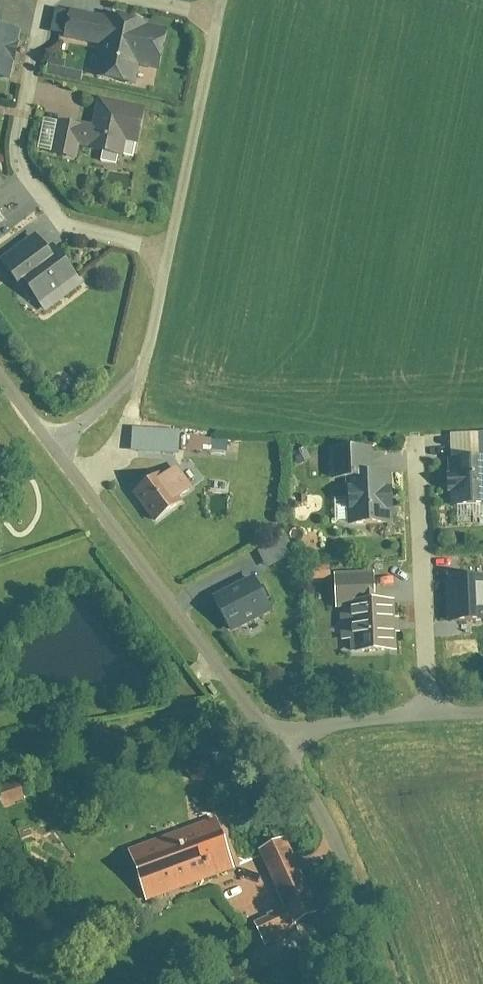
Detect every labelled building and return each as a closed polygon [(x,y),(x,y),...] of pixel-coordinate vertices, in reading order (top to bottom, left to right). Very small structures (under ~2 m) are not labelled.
[(16,87),(26,33),(3,29),(8,0),(0,0),(0,84),(16,87)] [(133,88),(139,63),(163,68),(174,25),(75,1),(65,45),(102,53),(96,79),(133,88)] [(154,108),(104,99),(98,128),(63,121),(56,160),(116,171),(122,141),(147,145),(154,108)] [(12,224),(0,209),(0,234),(12,224)] [(45,235),(4,264),(42,318),(84,289),(45,235)] [(451,516),(482,516),(482,439),(450,440),(451,516)] [(162,469),(137,486),(161,522),(186,506),(162,469)] [(390,524),(388,475),(347,477),(349,526),(390,524)] [(393,590),(382,590),(381,573),(330,574),(331,608),(352,607),(353,646),(394,644),(393,590)] [(451,578),(452,621),(482,620),(482,578),(451,578)] [(258,579),(214,603),(231,634),(275,610),(258,579)] [(233,877),(249,919),(302,898),(282,846),(235,864),(219,817),(130,848),(150,906),(233,877)]
